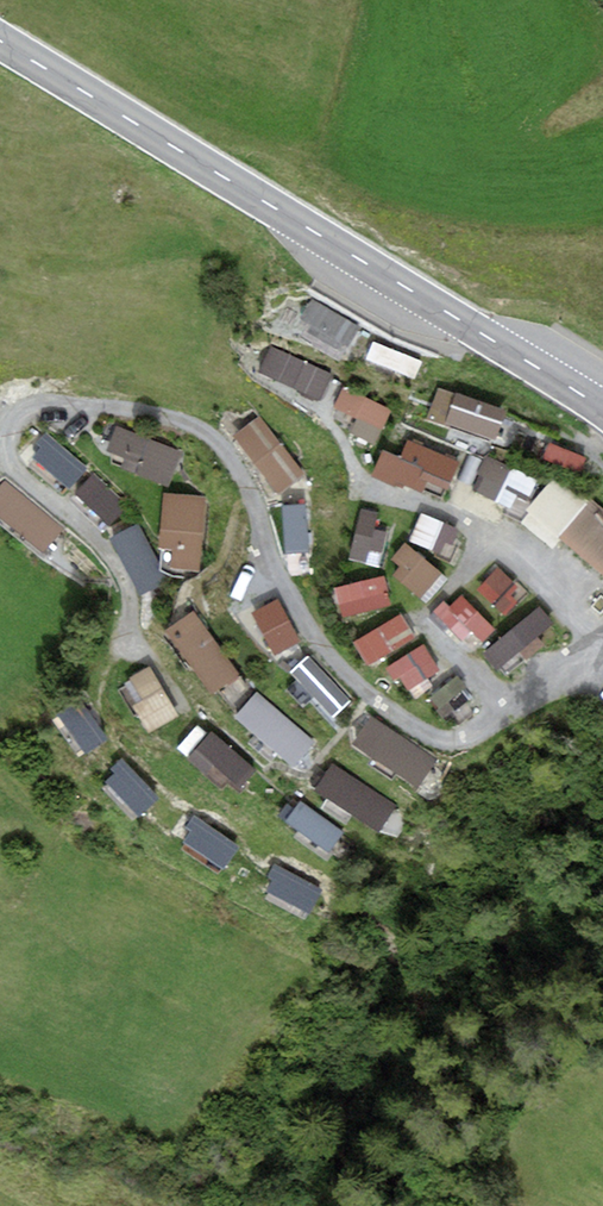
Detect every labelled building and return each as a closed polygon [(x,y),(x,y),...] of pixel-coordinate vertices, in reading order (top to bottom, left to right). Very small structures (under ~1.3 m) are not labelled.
[(359,326),(321,305),(307,331),(344,352),(359,326)] [(374,341),(367,359),(416,379),(423,361),(374,341)] [(330,372),(271,348),(262,370),(320,394),(330,372)] [(508,409),(437,385),(426,419),(450,428),(451,425),(497,441),(508,409)] [(393,412),(342,387),(330,412),(380,436),(393,412)] [(263,422),(237,441),(279,498),(305,479),(263,422)] [(178,459),(115,431),(103,459),(166,487),(178,459)] [(89,467),(50,435),(32,457),(71,488),(89,467)] [(400,456),(382,448),(370,476),(394,487),(396,481),(421,492),(426,480),(448,490),(460,462),(407,439),(400,456)] [(514,512),(532,476),(493,457),(475,493),(514,512)] [(127,504),(94,474),(77,493),(110,522),(127,504)] [(5,480),(0,486),(0,517),(44,552),(64,527),(5,480)] [(204,496),(165,492),(161,532),(172,533),(169,567),(197,570),(204,496)] [(592,498),(558,537),(602,575),(602,508),(592,498)] [(308,508),(280,509),(280,546),(308,546),(308,508)] [(463,535),(422,518),(411,544),(439,556),(442,550),(454,555),(463,535)] [(377,523),(360,519),(351,563),(379,569),(385,541),(374,539),(377,523)] [(139,523),(110,538),(140,597),(168,583),(139,523)] [(439,578),(401,545),(389,559),(400,569),(394,575),(421,598),(439,578)] [(501,574),(479,596),(503,620),(525,599),(501,574)] [(381,584),(333,595),(340,624),(387,613),(381,584)] [(278,597),(253,610),(274,652),(300,639),(278,597)] [(461,602),(440,620),(468,651),(488,634),(461,602)] [(539,613),(484,659),(499,677),(555,631),(539,613)] [(198,614),(168,633),(209,695),(238,676),(198,614)] [(402,614),(356,642),(369,664),(415,637),(402,614)] [(425,643),(394,662),(410,688),(441,669),(425,643)] [(352,699),(308,655),(290,672),(334,717),(352,699)] [(151,665),(130,678),(156,723),(178,711),(151,665)] [(458,675),(432,696),(447,715),(474,695),(458,675)] [(317,743),(256,690),(233,716),(294,769),(317,743)] [(79,697),(55,713),(82,753),(106,736),(79,697)] [(436,758),(371,717),(353,745),(418,786),(436,758)] [(257,768),(212,731),(189,759),(234,795),(257,768)] [(396,804),(331,762),(314,788),(379,830),(396,804)] [(158,797),(128,765),(109,784),(139,815),(158,797)] [(344,830),(303,801),(287,823),(327,852),(344,830)] [(237,845),(200,820),(185,842),(222,868),(237,845)] [(322,888),(280,868),(269,892),(311,912),(322,888)]
